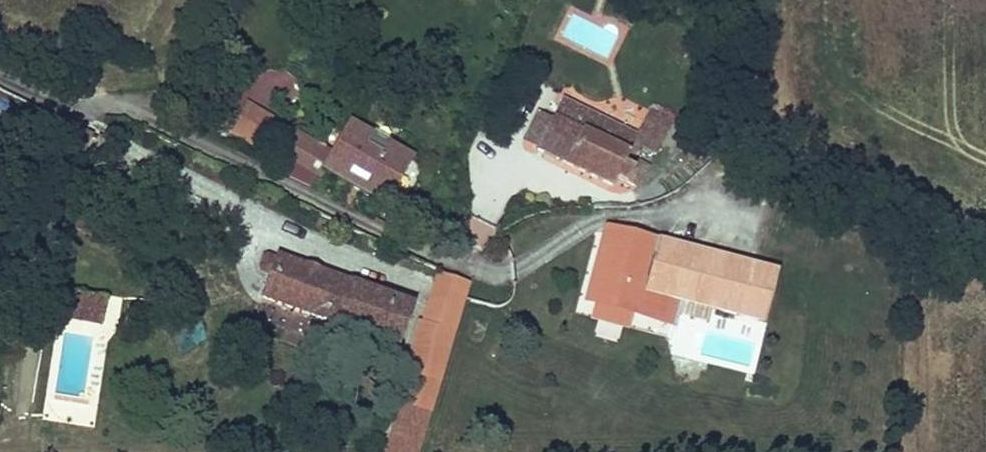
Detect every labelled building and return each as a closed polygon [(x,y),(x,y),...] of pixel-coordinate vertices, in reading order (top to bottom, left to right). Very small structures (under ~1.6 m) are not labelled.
[(629,178),(649,187),(661,163),(649,156),(656,138),(672,144),(683,118),(661,105),(648,130),(581,98),(572,116),(555,154),(624,187),(629,178)] [(536,145),(555,154),(572,116),(554,109),(536,145)] [(241,147),(279,164),(290,134),(255,120),(241,147)] [(330,145),(328,149),(307,141),(298,163),(336,178),(340,169),(405,197),(426,153),(364,123),(350,152),(330,145)] [(694,296),(747,310),(761,257),(612,224),(595,296),(666,312),(671,305),(688,311),(694,296)] [(404,341),(420,295),(289,250),(287,253),(274,249),(269,265),(282,270),(274,294),(404,341)] [(747,310),(770,316),(784,264),(761,257),(747,310)] [(483,278),(452,264),(439,313),(431,315),(394,451),(428,451),(483,278)] [(75,306),(78,280),(73,279),(67,305),(75,306)] [(79,308),(85,282),(78,280),(75,306),(79,308)] [(79,308),(110,313),(115,289),(85,282),(79,308)]
